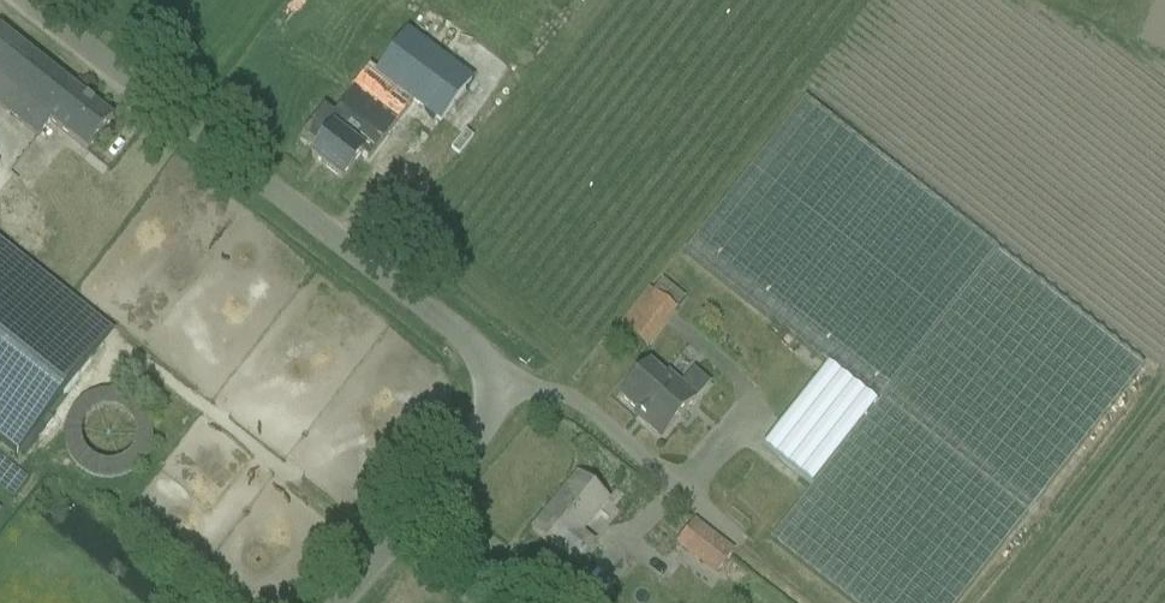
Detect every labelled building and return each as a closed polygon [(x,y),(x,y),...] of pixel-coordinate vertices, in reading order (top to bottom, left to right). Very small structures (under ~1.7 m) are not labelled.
[(86,154),(113,121),(0,31),(0,108),(39,140),(50,124),(86,154)] [(472,82),(407,33),(376,74),(442,123),(472,82)] [(810,489),(770,542),(846,602),(958,602),(1144,368),(995,250),(805,101),(684,254),(827,367),(761,450),(810,489)] [(341,181),(362,153),(333,130),(311,158),(341,181)] [(655,290),(676,306),(683,297),(662,280),(655,290)] [(18,456),(93,362),(0,287),(0,441),(18,456)] [(650,349),(677,308),(646,287),(619,328),(650,349)] [(676,390),(668,384),(651,368),(622,399),(639,415),(635,419),(661,442),(709,388),(692,372),(676,390)] [(584,535),(610,504),(578,478),(533,532),(576,568),(596,544),(584,535)] [(694,521),(675,546),(715,578),(734,552),(694,521)]
